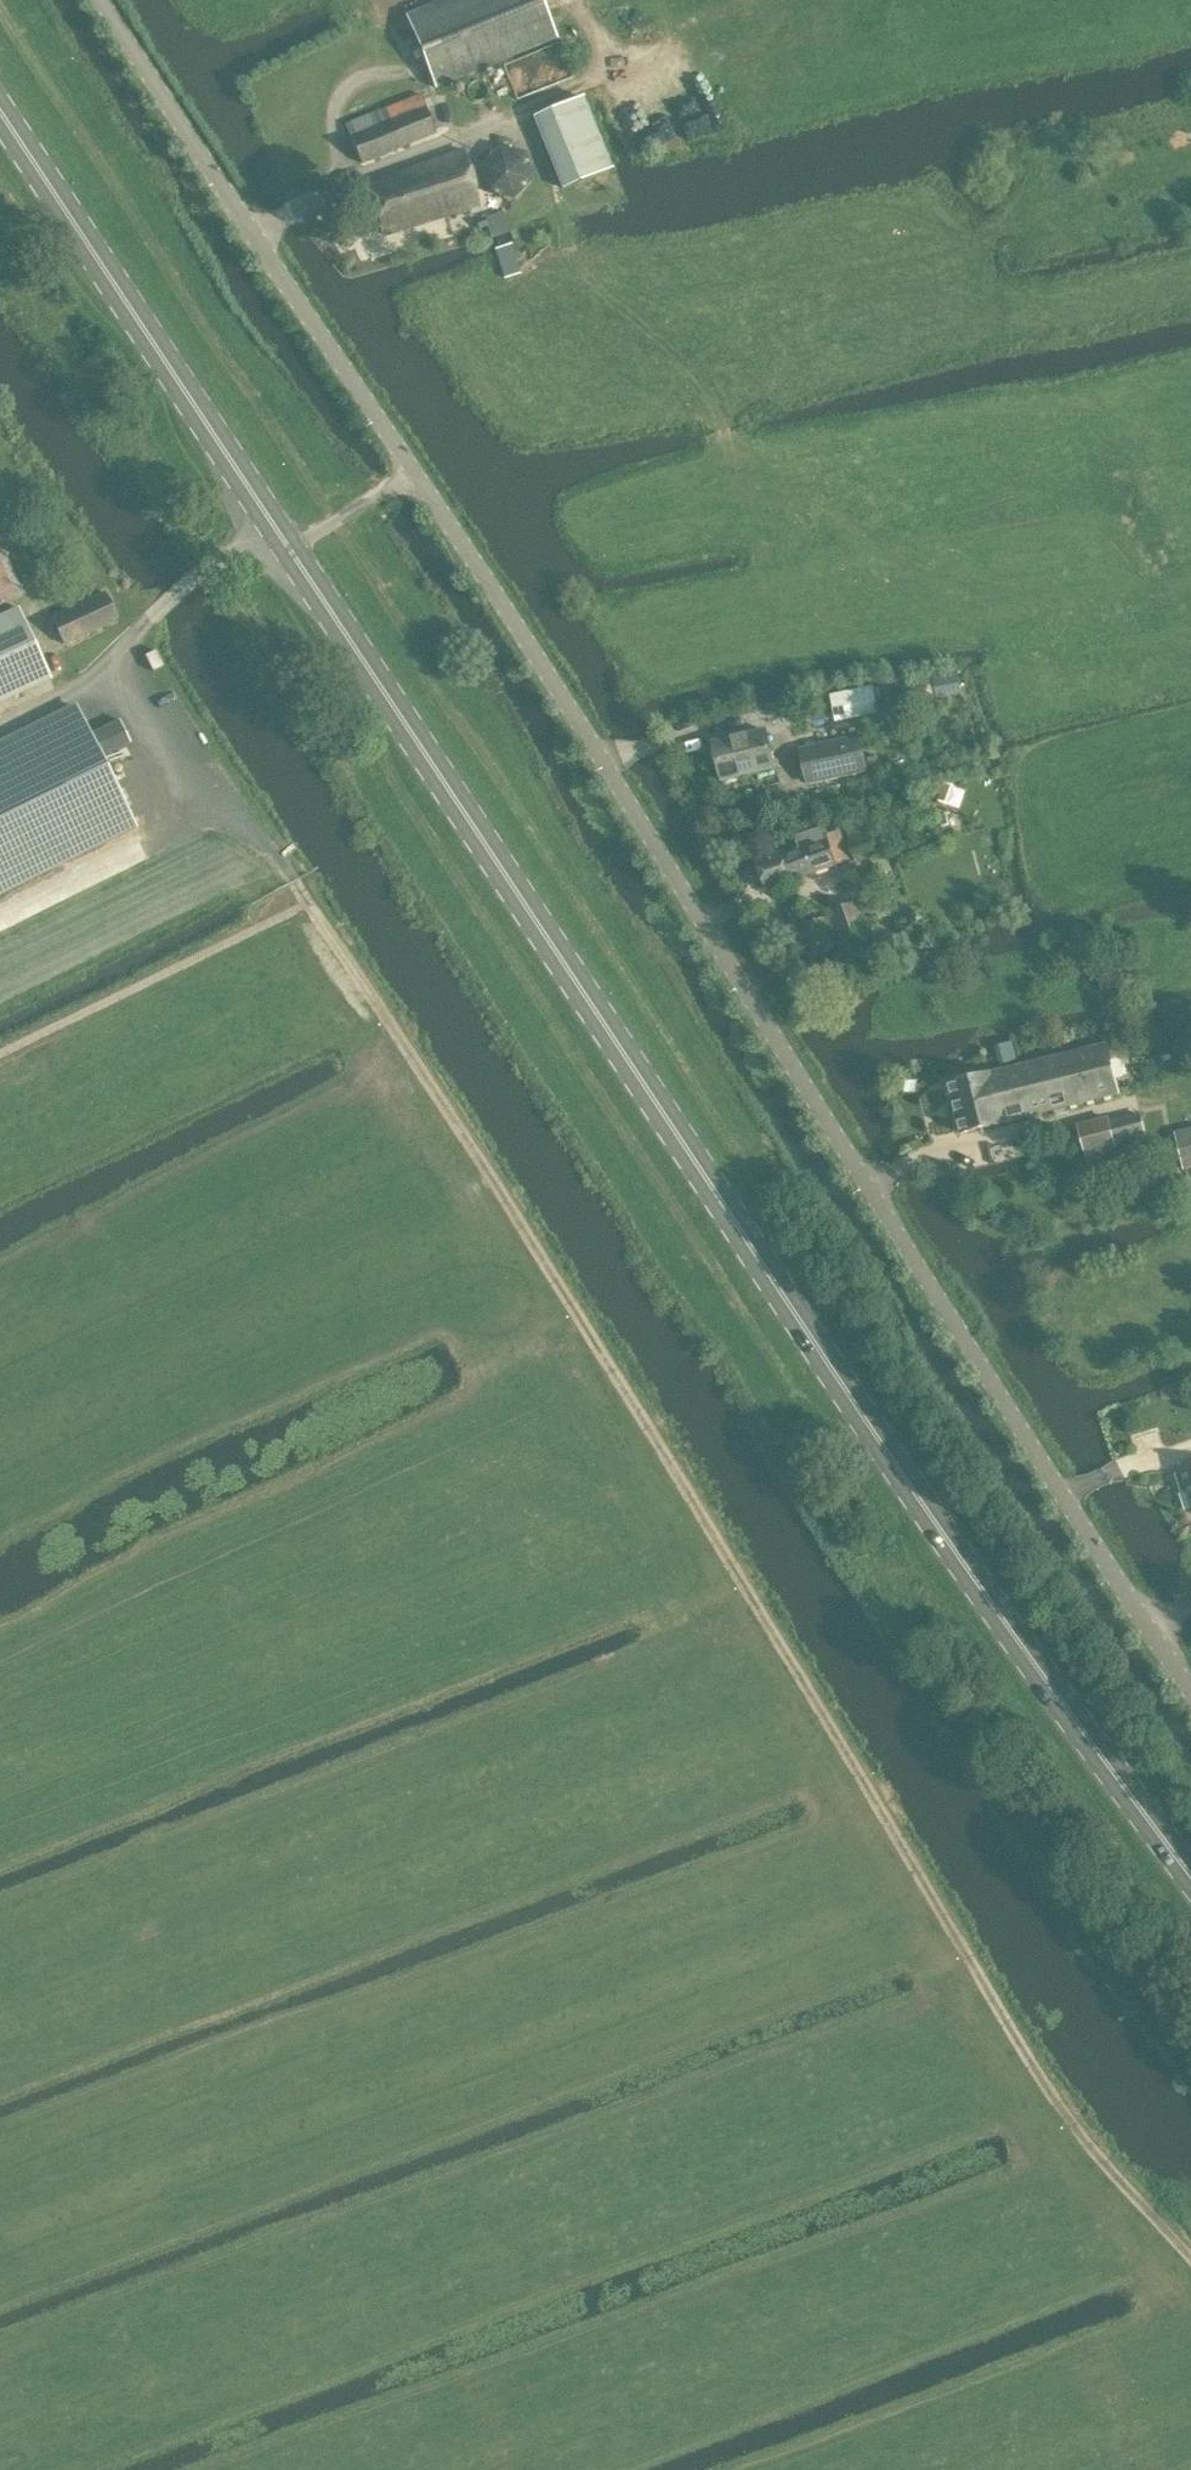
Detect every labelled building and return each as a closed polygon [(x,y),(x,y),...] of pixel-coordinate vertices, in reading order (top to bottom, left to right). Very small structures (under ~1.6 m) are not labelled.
[(558,39),(542,0),(447,0),(407,16),(436,88),(558,39)] [(422,95),(346,124),(362,165),(438,136),(422,95)] [(581,97),(534,116),(563,188),(610,169),(581,97)] [(499,145),(479,165),(486,193),(514,200),(533,180),(526,152),(499,145)] [(464,151),(370,185),(384,235),(480,205),(464,151)] [(0,552),(0,607),(24,596),(3,551),(0,552)] [(105,593),(51,618),(63,644),(117,618),(105,593)] [(0,618),(0,704),(53,680),(44,661),(41,654),(20,609),(0,618)] [(875,689),(831,697),(836,719),(879,711),(875,689)] [(0,740),(0,894),(136,826),(101,756),(130,742),(118,720),(90,734),(75,703),(0,740)] [(767,729),(714,740),(722,781),(776,769),(769,742),(767,729)] [(859,740),(802,752),(808,781),(865,768),(859,740)] [(877,855),(864,817),(846,823),(852,840),(850,841),(857,862),(877,855)] [(830,842),(829,843),(825,830),(794,840),(798,852),(758,865),(766,893),(786,886),(850,864),(841,835),(829,839),(830,842)] [(869,942),(857,903),(830,912),(842,951),(869,942)] [(829,918),(806,926),(815,955),(839,947),(829,918)] [(949,1083),(961,1133),(1118,1094),(1106,1045),(992,1073),(992,1072),(949,1083)] [(1121,1166),(1119,1156),(1107,1159),(1105,1151),(1117,1148),(1116,1142),(1147,1135),(1141,1113),(1110,1120),(1110,1119),(1079,1127),(1090,1173),(1121,1166)] [(1176,1131),(1184,1169),(1190,1168),(1190,1128),(1176,1131)] [(1187,1490),(1190,1501),(1190,1468),(1181,1471),(1182,1473),(1176,1475),(1181,1492),(1187,1490)]
